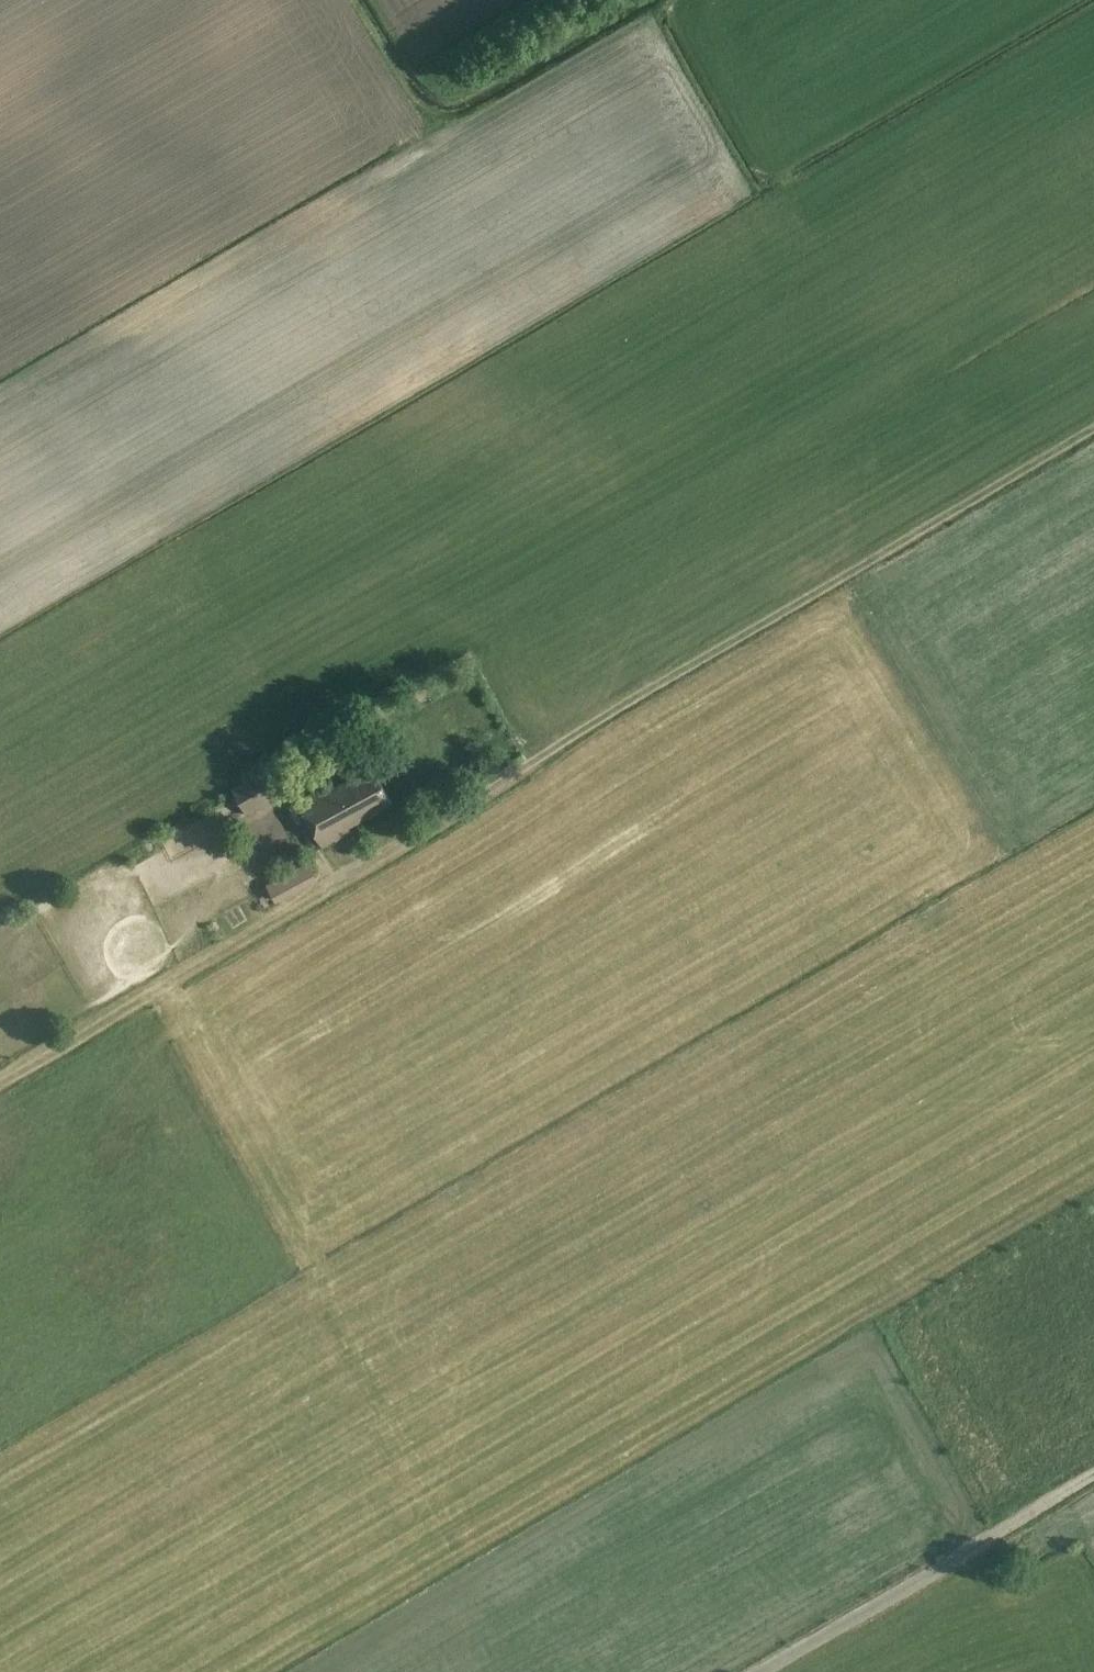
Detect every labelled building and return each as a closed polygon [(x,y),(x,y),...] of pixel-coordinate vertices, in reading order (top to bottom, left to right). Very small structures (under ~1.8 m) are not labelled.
[(290,755),(233,788),(249,816),(280,797),(277,793),(288,787),(291,790),(306,781),(290,755)] [(347,827),(392,802),(373,768),(328,792),(325,787),(298,802),(323,847),(350,832),(347,827)]
